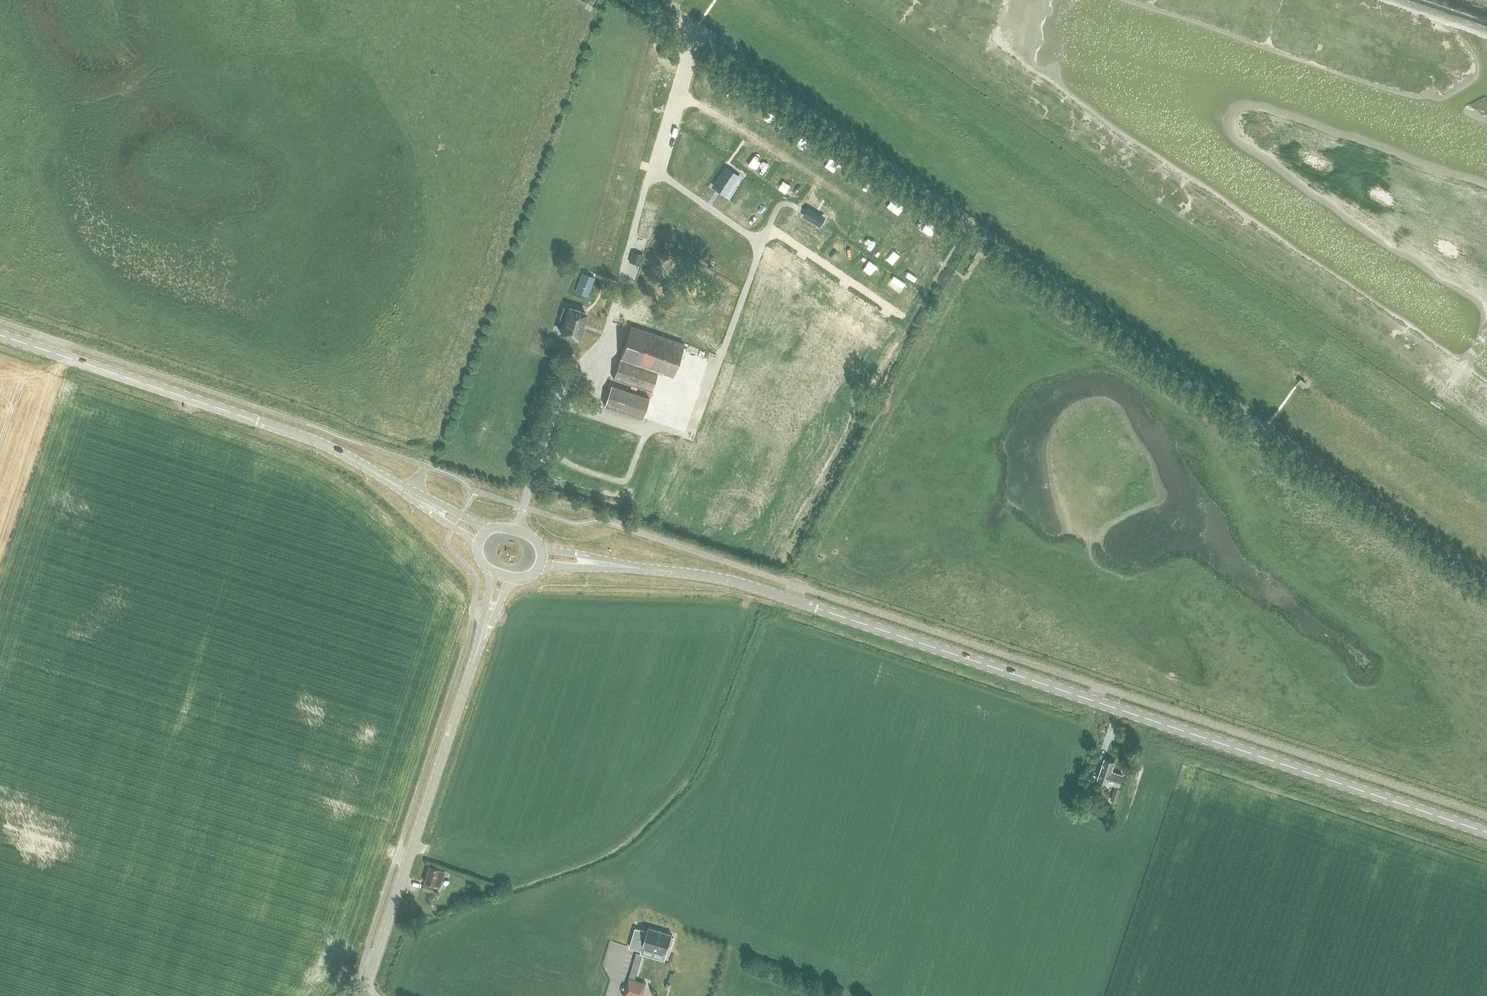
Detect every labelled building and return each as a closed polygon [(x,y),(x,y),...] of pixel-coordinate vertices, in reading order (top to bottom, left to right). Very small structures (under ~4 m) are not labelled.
[(726,168),(715,185),(727,193),(738,176),(726,168)] [(811,210),(807,217),(820,224),(824,217),(811,210)] [(632,251),(629,261),(639,264),(642,254),(632,251)] [(583,273),(576,291),(588,295),(594,277),(583,273)] [(569,308),(561,335),(577,340),(586,313),(569,308)] [(632,325),(621,358),(659,371),(673,376),(685,343),(632,325)] [(652,391),(659,371),(621,358),(614,378),(652,391)] [(643,418),(650,398),(612,385),(605,405),(643,418)] [(1118,786),(1123,774),(1111,770),(1115,761),(1104,757),(1097,778),(1118,786)] [(1114,787),(1109,799),(1116,802),(1121,789),(1114,787)] [(440,886),(444,871),(429,866),(424,881),(440,886)] [(432,892),(433,886),(424,883),(422,889),(432,892)] [(436,903),(439,892),(433,890),(430,901),(436,903)] [(635,928),(630,947),(642,950),(643,945),(666,952),(669,945),(671,946),(674,937),(671,936),(672,934),(648,927),(647,931),(635,928)] [(636,953),(629,977),(635,979),(642,955),(636,953)] [(623,995),(642,995),(646,982),(635,979),(629,977),(623,995)]
